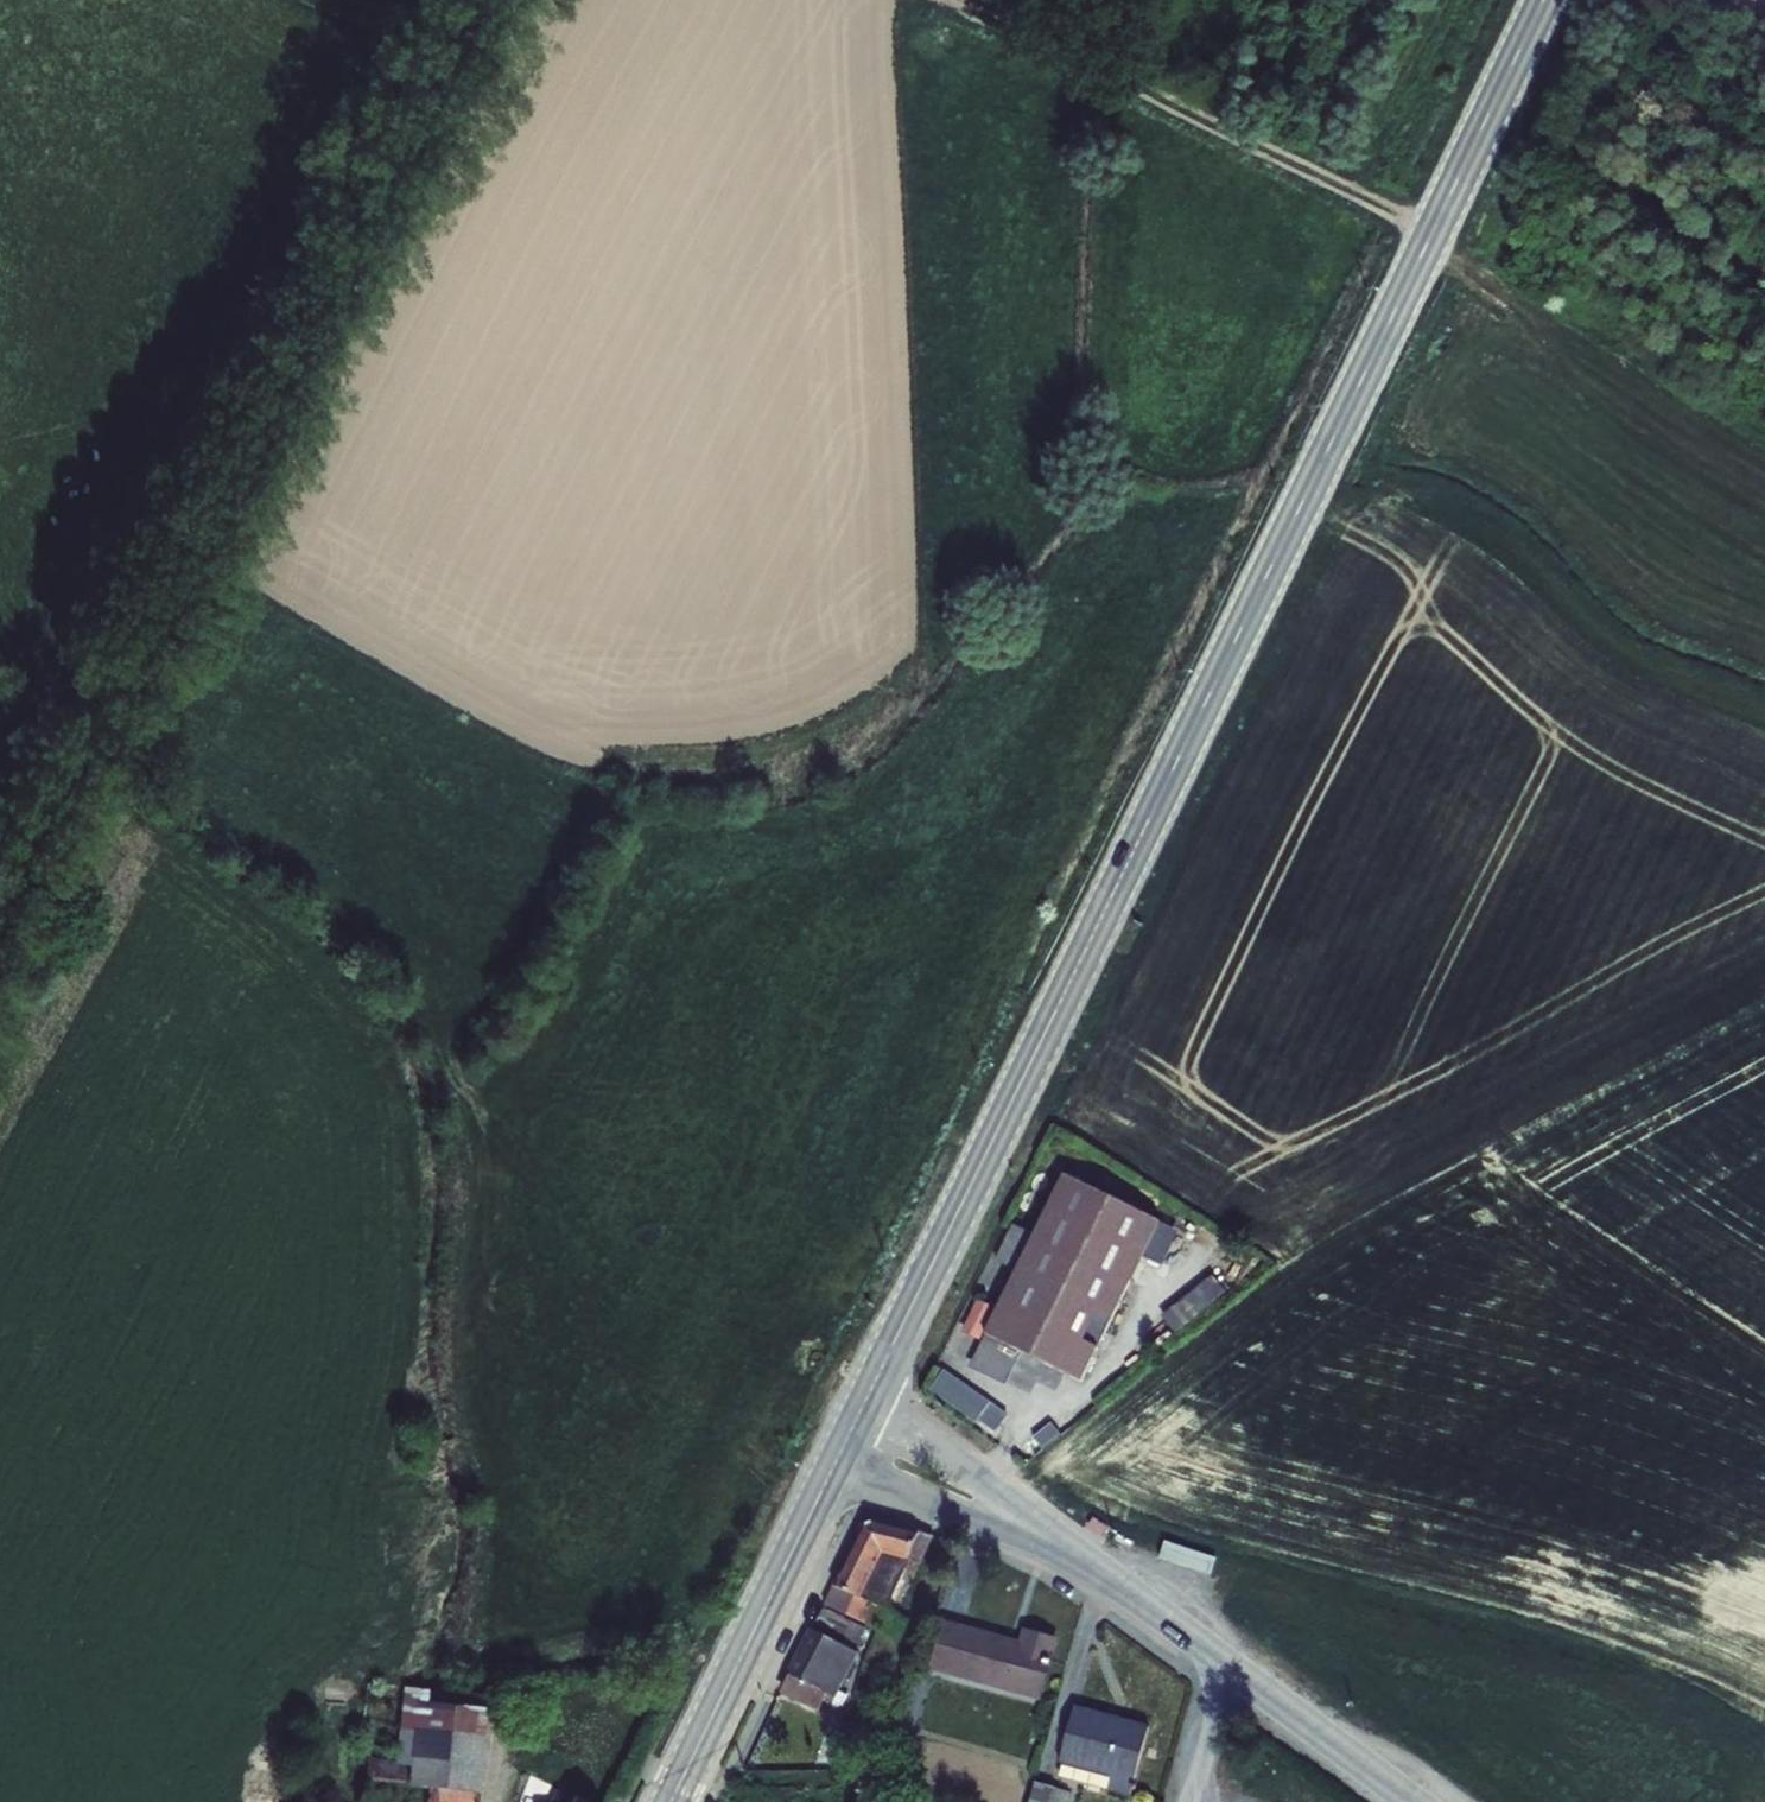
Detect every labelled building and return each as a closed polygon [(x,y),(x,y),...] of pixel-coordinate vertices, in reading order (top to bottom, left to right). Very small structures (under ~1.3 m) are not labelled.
[(977,1300),(962,1332),(982,1341),(970,1366),(1006,1384),(1020,1353),(1080,1383),(1159,1223),(1063,1176),(1033,1238),(1012,1228),(996,1261),(1016,1271),(997,1310),(977,1300)] [(1212,1276),(1163,1316),(1178,1335),(1227,1295),(1212,1276)] [(945,1368),(930,1390),(948,1402),(963,1380),(945,1368)] [(962,1389),(948,1408),(973,1427),(988,1408),(962,1389)] [(998,1401),(978,1426),(993,1437),(1012,1413),(998,1401)] [(832,1586),(823,1606),(877,1631),(907,1561),(920,1566),(933,1537),(925,1535),(920,1532),(874,1520),(862,1525),(832,1586)] [(870,1644),(877,1631),(823,1606),(814,1624),(852,1641),(854,1637),(870,1644)] [(943,1621),(929,1671),(1040,1702),(1058,1639),(1022,1629),(1019,1641),(943,1621)] [(788,1676),(781,1691),(819,1709),(822,1703),(831,1707),(835,1699),(836,1700),(859,1654),(848,1649),(809,1629),(786,1675),(788,1676)] [(848,1649),(859,1654),(864,1656),(870,1644),(854,1637),(848,1649)] [(1062,1766),(1058,1778),(1130,1797),(1149,1727),(1075,1707),(1059,1765),(1062,1766)] [(1030,1801),(1067,1801),(1069,1793),(1035,1783),(1030,1801)] [(427,1789),(426,1801),(475,1801),(474,1791),(427,1789)] [(571,1796),(555,1790),(550,1801),(583,1801),(571,1796)]
